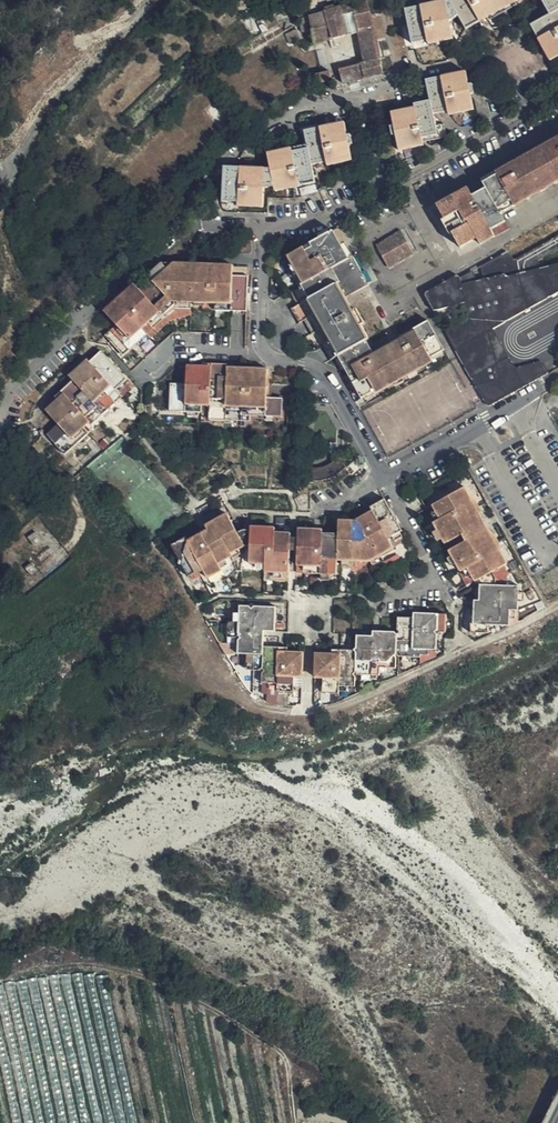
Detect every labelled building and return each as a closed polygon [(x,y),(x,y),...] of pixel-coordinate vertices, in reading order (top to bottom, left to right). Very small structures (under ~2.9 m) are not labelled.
[(409,49),(428,35),(443,26),(442,23),(450,18),(451,20),(460,14),(481,0),(439,0),(442,6),(398,14),(401,29),(426,12),(434,23),(403,44),(405,49),(409,49)] [(460,14),(451,20),(459,34),(479,23),(480,26),(510,9),(508,6),(519,0),(481,0),(460,14)] [(541,18),(557,8),(557,0),(531,0),(541,18)] [(358,4),(326,14),(302,20),(307,48),(350,35),(359,66),(334,73),(336,80),(338,86),(378,75),(376,68),(380,67),(378,61),(374,63),(370,45),(358,4)] [(541,18),(523,30),(544,66),(557,58),(557,11),(557,10),(557,8),(541,18)] [(426,12),(401,29),(403,44),(434,23),(426,12)] [(428,35),(409,49),(421,47),(421,51),(446,46),(443,26),(428,35)] [(312,87),(326,82),(325,75),(310,79),(312,87)] [(423,107),(407,110),(408,114),(413,125),(422,145),(440,142),(438,130),(427,132),(425,119),(442,116),(442,118),(467,114),(464,99),(468,98),(466,89),(462,90),(460,76),(446,79),(425,92),(420,94),(423,107)] [(419,83),(420,94),(425,92),(446,79),(419,83)] [(496,218),(500,226),(487,233),(490,239),(473,250),(470,243),(455,252),(431,211),(463,192),(467,200),(481,192),(477,184),(557,137),(557,103),(442,170),(436,174),(429,178),(395,196),(443,279),(472,263),(478,260),(515,237),(557,212),(557,183),(496,218)] [(408,114),(400,115),(405,126),(416,150),(415,146),(422,145),(413,125),(408,114)] [(405,126),(400,115),(385,118),(387,131),(383,132),(384,141),(389,140),(391,154),(416,150),(405,126)] [(321,133),(336,126),(309,131),(315,142),(316,139),(317,137),(317,136),(318,135),(319,134),(321,133)] [(320,152),(327,167),(343,163),(341,149),(344,148),(343,139),(339,139),(336,126),(321,133),(319,134),(318,135),(317,136),(317,137),(316,139),(315,142),(316,144),(320,152)] [(251,172),(220,197),(220,207),(234,208),(234,213),(248,214),(259,205),(259,187),(265,186),(267,195),(270,194),(296,173),(320,152),(316,144),(315,142),(309,131),(299,133),(296,135),(299,148),(284,151),(285,155),(277,157),(277,153),(274,153),(261,164),(263,173),(251,172)] [(477,184),(481,192),(467,200),(463,192),(431,211),(455,252),(470,243),(473,250),(490,239),(487,233),(500,226),(496,218),(557,183),(557,137),(477,184)] [(318,168),(327,167),(320,152),(296,173),(270,194),(306,187),(303,168),(318,166),(318,168)] [(260,156),(261,164),(274,153),(260,156)] [(221,171),(220,197),(251,172),(221,171)] [(259,205),(248,214),(258,214),(259,205)] [(396,233),(371,249),(384,269),(408,255),(396,233)] [(336,248),(328,235),(283,260),(292,275),(299,288),(293,291),(286,295),(295,310),(291,311),(300,326),(302,324),(341,301),(364,288),(340,246),(336,248)] [(498,255),(481,265),(500,305),(508,323),(557,293),(557,236),(544,244),(507,264),(502,257),(500,256),(498,255)] [(500,305),(481,265),(478,266),(477,267),(477,268),(475,271),(480,280),(491,304),(502,326),(508,323),(500,305)] [(188,315),(189,309),(190,269),(163,268),(161,268),(160,268),(159,268),(146,281),(149,284),(137,295),(163,323),(172,315),(188,315)] [(190,269),(189,309),(213,310),(212,317),(244,317),(245,282),(230,281),(231,271),(190,269)] [(299,288),(292,275),(285,279),(293,291),(299,288)] [(422,301),(428,311),(457,285),(456,282),(455,281),(455,280),(454,280),(452,279),(422,296),(422,298),(422,299),(422,300),(422,301)] [(498,382),(498,380),(484,337),(488,334),(502,326),(491,304),(480,280),(458,288),(457,285),(428,311),(430,314),(431,315),(432,315),(462,307),(466,321),(449,332),(448,333),(447,334),(446,335),(446,337),(445,338),(445,339),(446,341),(472,387),(476,388),(478,388),(479,388),(491,385),(496,384),(497,383),(498,382)] [(151,334),(163,323),(137,295),(132,290),(102,318),(114,331),(103,342),(122,362),(145,340),(141,335),(147,329),(151,334)] [(345,309),(341,301),(302,324),(306,331),(345,309)] [(372,396),(442,357),(424,324),(395,340),(397,343),(369,358),(362,344),(364,343),(357,330),(359,328),(351,314),(349,315),(345,309),(306,331),(310,338),(317,335),(332,361),(334,360),(357,402),(371,395),(372,396)] [(513,369),(514,369),(521,364),(502,326),(488,334),(498,350),(509,367),(511,368),(513,369)] [(498,380),(514,369),(513,369),(511,368),(509,367),(498,350),(488,334),(484,337),(498,380)] [(72,387),(103,421),(121,404),(115,397),(126,387),(100,358),(89,368),(86,365),(67,382),(72,387)] [(536,382),(537,382),(544,378),(545,376),(544,374),(544,372),(544,370),(540,366),(539,365),(538,364),(529,366),(536,382)] [(531,386),(537,382),(536,382),(529,366),(523,368),(531,386)] [(224,425),(225,373),(225,370),(202,368),(202,372),(186,372),(185,390),(168,389),(167,417),(198,419),(199,410),(207,411),(207,424),(224,425)] [(489,410),(531,386),(523,368),(521,368),(518,369),(514,369),(498,380),(498,382),(497,383),(496,384),(491,385),(477,395),(485,407),(486,408),(487,410),(488,410),(489,410)] [(266,374),(225,373),(224,425),(247,426),(247,421),(280,422),(281,402),(265,402),(266,374)] [(472,387),(477,395),(491,385),(479,388),(478,388),(476,388),(472,387)] [(92,431),(103,421),(72,387),(54,404),(57,407),(45,418),(57,431),(46,441),(65,462),(88,441),(83,435),(90,429),(92,431)] [(313,469),(304,468),(301,481),(307,483),(311,483),(315,483),(318,484),(321,484),(325,482),(330,481),(335,478),(338,476),(342,473),(344,469),(334,460),(331,463),(328,465),(324,467),(320,468),(317,469),(313,469)] [(460,520),(470,513),(468,510),(474,506),(463,487),(446,497),(460,520)] [(424,510),(430,506),(437,502),(428,488),(415,496),(424,510)] [(476,525),(470,513),(460,520),(446,497),(437,502),(430,506),(437,518),(430,522),(440,541),(445,542),(476,525)] [(367,508),(369,512),(384,505),(381,500),(367,508)] [(24,508),(21,505),(0,526),(0,530),(24,508)] [(384,505),(369,512),(351,522),(336,521),(335,536),(336,561),(352,561),(352,556),(359,557),(359,561),(369,562),(392,548),(386,539),(399,531),(384,505)] [(28,512),(24,508),(0,530),(0,539),(28,512)] [(28,512),(0,539),(0,570),(17,589),(61,548),(28,512)] [(243,548),(235,536),(223,517),(203,529),(206,533),(186,545),(184,541),(169,550),(189,582),(202,574),(208,582),(223,572),(219,567),(232,559),(230,556),(243,548)] [(242,531),(235,536),(243,548),(248,548),(248,565),(264,566),(264,573),(287,575),(289,535),(265,534),(265,529),(249,528),(249,531),(242,531)] [(336,561),(335,536),(320,535),(312,535),(311,531),(296,530),(295,567),(311,568),(310,575),(336,576),(336,561)] [(470,582),(472,580),(488,572),(504,564),(493,543),(487,545),(480,532),(449,549),(446,553),(457,571),(463,568),(470,582)] [(467,614),(467,631),(478,623),(490,613),(515,591),(516,590),(516,586),(491,585),(492,579),(488,572),(472,580),(476,585),(475,615),(467,614)] [(485,625),(499,626),(507,621),(507,610),(515,610),(516,590),(515,591),(490,613),(478,623),(467,631),(467,632),(485,633),(485,625)] [(255,672),(264,673),(263,647),(263,632),(274,632),(274,608),(239,607),(239,624),(228,623),(228,640),(239,640),(239,657),(247,657),(247,666),(255,666),(255,672)] [(419,649),(435,649),(436,632),(443,631),(444,614),(420,613),(420,618),(412,618),(397,617),(396,633),(395,656),(397,655),(419,656),(419,649)] [(356,650),(355,674),(380,675),(380,667),(396,668),(397,655),(395,656),(396,633),(380,632),(380,637),(372,637),(356,636),(355,650),(356,650)] [(299,655),(293,655),(287,655),(279,655),(279,648),(263,647),(264,673),(263,684),(279,684),(279,693),(288,693),(288,686),(294,686),(294,677),(300,677),(300,676),(299,655)] [(331,694),(340,695),(341,687),(355,687),(355,674),(356,650),(355,650),(338,650),(338,655),(337,655),(331,655),(323,655),(323,676),(331,676),(331,689),(331,694)] [(323,689),(331,689),(331,676),(323,676),(323,655),(315,655),(314,677),(323,678),(323,689)]
